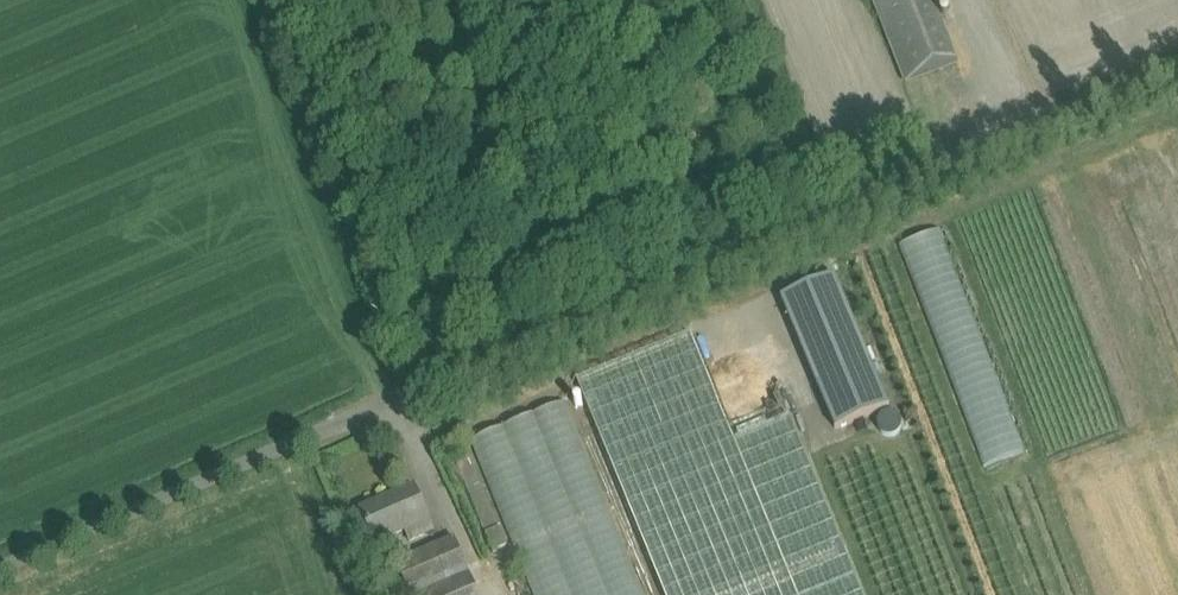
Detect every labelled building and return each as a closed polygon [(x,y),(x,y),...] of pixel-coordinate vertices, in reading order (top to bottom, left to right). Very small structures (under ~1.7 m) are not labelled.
[(898,61),(906,82),(957,62),(933,0),(875,0),(898,61)] [(1017,456),(949,228),(908,240),(976,468),(1017,456)] [(835,275),(782,297),(818,385),(871,363),(835,275)] [(578,381),(583,392),(665,594),(864,594),(790,415),(735,439),(701,356),(692,334),(578,381)] [(871,363),(818,385),(837,429),(889,407),(871,363)] [(476,434),(531,594),(640,594),(573,401),(476,434)] [(476,510),(489,505),(469,453),(457,458),(476,510)] [(362,510),(371,532),(376,544),(406,531),(411,542),(434,532),(415,487),(362,510)] [(500,527),(486,533),(494,552),(508,546),(500,527)] [(433,548),(397,563),(410,594),(479,594),(455,538),(433,548)]
